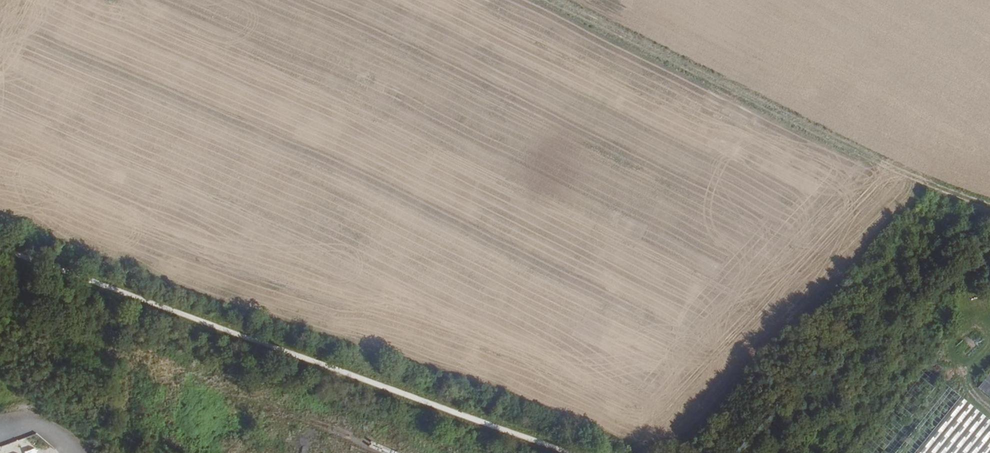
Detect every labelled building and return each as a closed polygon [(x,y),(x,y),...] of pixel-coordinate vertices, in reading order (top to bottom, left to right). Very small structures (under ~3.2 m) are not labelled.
[(977,386),(989,397),(989,370),(977,386)] [(989,415),(989,397),(977,386),(968,397),(989,415)] [(927,452),(989,452),(989,422),(967,403),(927,452)]
